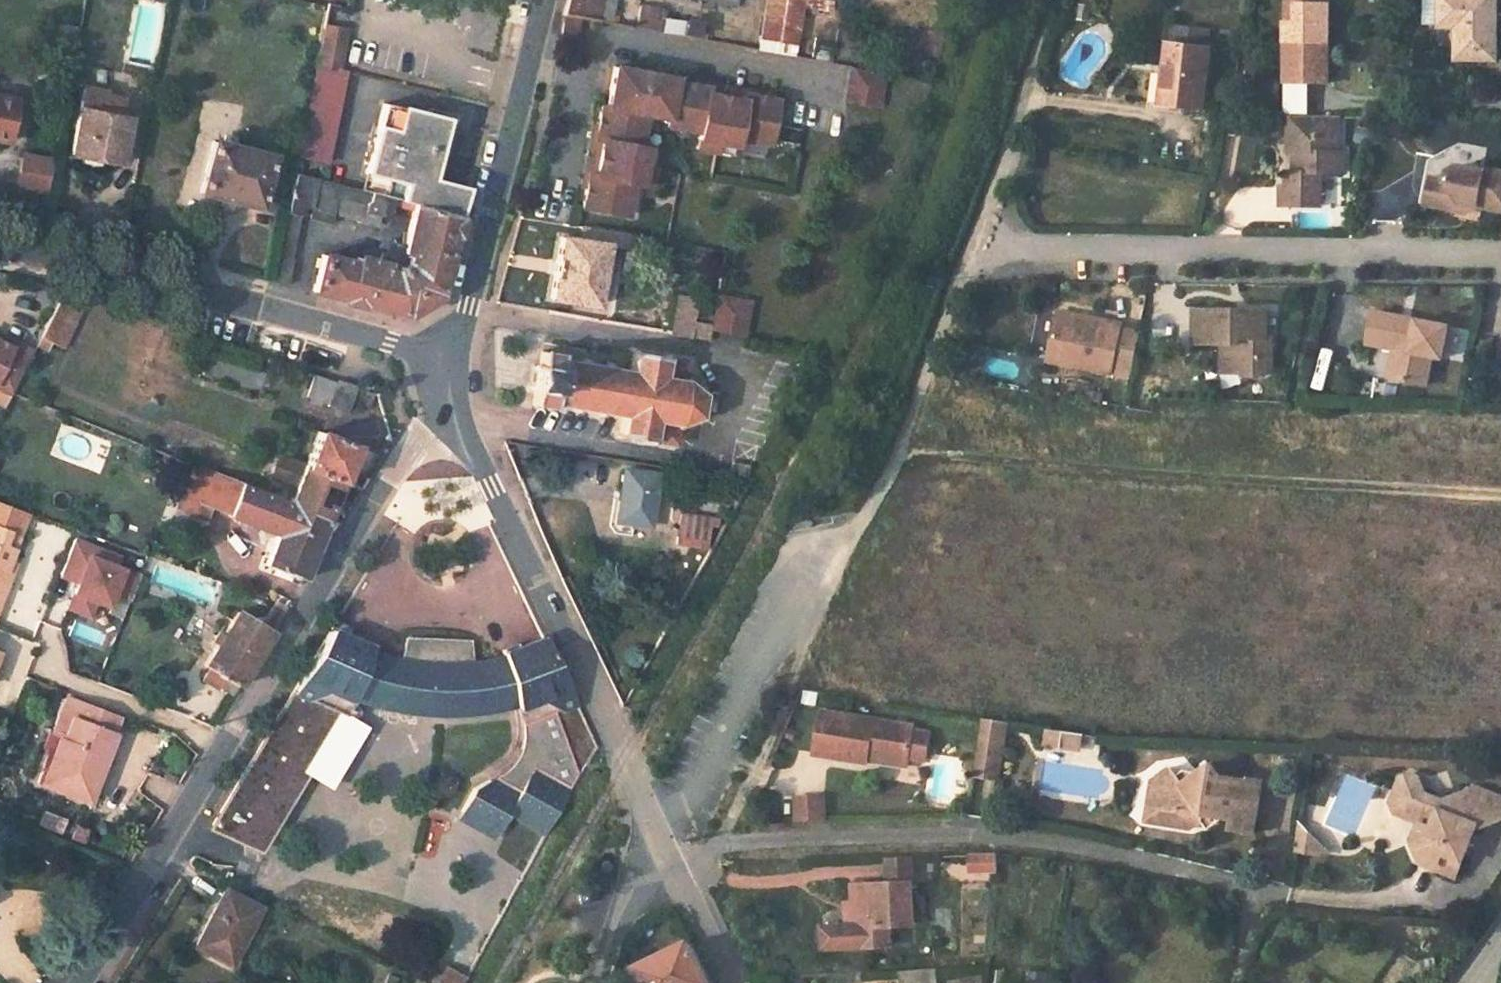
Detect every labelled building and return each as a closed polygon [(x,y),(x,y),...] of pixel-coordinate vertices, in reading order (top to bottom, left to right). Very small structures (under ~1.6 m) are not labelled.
[(562,16),(568,17),(582,19),(609,24),(614,0),(567,0),(562,16)] [(761,20),(798,25),(801,7),(829,12),(831,0),(764,0),(761,20)] [(1295,23),(1285,23),(1284,83),(1327,83),(1327,41),(1322,41),(1322,26),(1327,26),(1328,0),(1295,0),(1295,23)] [(1441,24),(1457,25),(1457,58),(1495,58),(1496,0),(1442,0),(1441,24)] [(1080,16),(1092,18),(1094,6),(1083,4),(1080,16)] [(635,28),(659,31),(661,15),(637,12),(635,28)] [(684,19),(680,36),(697,39),(699,22),(684,19)] [(761,20),(758,38),(794,44),(798,25),(761,20)] [(325,25),(323,35),(338,39),(343,40),(345,30),(325,25)] [(1171,25),(1161,104),(1204,109),(1211,48),(1205,47),(1208,29),(1171,25)] [(323,35),(317,65),(339,70),(341,57),(335,56),(338,39),(323,35)] [(758,38),(756,49),(792,55),(794,44),(758,38)] [(338,39),(335,56),(341,57),(343,40),(338,39)] [(43,57),(31,78),(43,86),(56,65),(43,57)] [(841,96),(874,101),(880,70),(846,64),(841,96)] [(317,65),(299,158),(326,164),(344,71),(339,70),(317,65)] [(664,126),(699,132),(698,138),(734,145),(735,138),(766,143),(774,98),(672,80),(672,77),(650,74),(649,84),(631,81),(632,71),(611,68),(605,106),(598,106),(581,209),(627,217),(633,184),(640,186),(648,148),(639,146),(644,117),(665,121),(664,126)] [(120,117),(124,98),(105,94),(107,90),(84,85),(79,110),(70,153),(121,164),(130,119),(120,117)] [(15,99),(17,90),(0,87),(0,96),(15,99)] [(7,142),(15,99),(0,96),(0,140),(7,142)] [(439,296),(460,206),(464,190),(430,182),(446,121),(401,110),(395,132),(376,128),(365,173),(406,184),(401,202),(413,204),(402,247),(397,245),(393,240),(376,252),(381,258),(377,262),(357,257),(356,264),(320,255),(312,292),(405,316),(439,296)] [(1299,154),(1299,172),(1285,172),(1285,188),(1278,188),(1278,207),(1320,208),(1319,177),(1342,177),(1342,154),(1337,154),(1337,117),(1292,117),(1292,154),(1299,154)] [(696,149),(732,155),(734,145),(698,138),(696,149)] [(214,143),(200,192),(259,207),(271,158),(214,143)] [(650,187),(657,150),(648,148),(640,186),(650,187)] [(47,192),(50,156),(18,153),(15,189),(47,192)] [(1441,177),(1445,162),(1431,158),(1427,174),(1441,177)] [(1500,212),(1500,172),(1479,167),(1478,170),(1445,162),(1441,177),(1427,174),(1420,201),(1446,208),(1458,200),(1500,212)] [(406,184),(365,173),(361,191),(394,200),(401,202),(406,184)] [(295,174),(273,282),(288,285),(294,261),(291,261),(300,215),(305,216),(308,201),(313,202),(310,217),(330,222),(332,216),(337,198),(365,205),(364,212),(378,216),(389,219),(394,200),(361,191),(295,174)] [(337,198),(332,216),(361,223),(364,212),(365,205),(337,198)] [(364,212),(361,223),(376,227),(378,216),(364,212)] [(563,224),(550,298),(594,306),(607,232),(563,224)] [(629,236),(627,248),(648,252),(650,240),(629,236)] [(64,290),(40,336),(51,341),(61,346),(85,296),(64,290)] [(678,296),(671,335),(708,343),(710,330),(711,327),(694,324),(699,300),(678,296)] [(711,327),(710,330),(742,335),(748,304),(716,298),(711,327)] [(549,305),(548,312),(591,321),(593,313),(549,305)] [(1389,346),(1395,347),(1388,377),(1418,383),(1426,354),(1435,356),(1443,324),(1370,307),(1362,340),(1389,346)] [(1218,362),(1236,362),(1236,368),(1244,376),(1260,376),(1266,368),(1266,338),(1262,335),(1262,310),(1190,309),(1190,344),(1218,345),(1218,362)] [(1041,357),(1103,371),(1103,370),(1122,374),(1132,332),(1114,328),(1115,323),(1098,319),(1097,322),(1051,312),(1041,357)] [(9,349),(12,343),(0,336),(0,345),(9,349)] [(40,336),(35,347),(45,352),(51,341),(40,336)] [(9,398),(11,394),(32,353),(12,343),(9,349),(0,345),(0,393),(9,398)] [(1389,346),(1382,375),(1388,377),(1395,347),(1389,346)] [(1327,389),(1333,351),(1321,349),(1315,387),(1327,389)] [(534,391),(531,406),(551,410),(552,404),(621,416),(618,434),(673,445),(676,425),(697,419),(701,394),(685,381),(688,363),(633,353),(629,372),(559,360),(561,354),(540,350),(538,365),(534,365),(530,390),(534,391)] [(1218,375),(1244,376),(1236,368),(1236,362),(1218,362),(1218,375)] [(315,377),(308,397),(327,403),(335,384),(315,377)] [(335,384),(327,403),(346,410),(354,387),(336,380),(335,384)] [(359,388),(353,403),(368,409),(373,393),(359,388)] [(316,432),(304,465),(340,480),(354,447),(316,432)] [(297,481),(289,503),(325,517),(340,480),(304,465),(280,456),(274,470),(297,481)] [(194,466),(176,509),(205,520),(211,508),(276,535),(265,563),(273,567),(291,574),(301,578),(325,517),(289,503),(194,466)] [(623,470),(615,522),(650,528),(658,476),(623,470)] [(681,514),(676,542),(685,544),(706,547),(711,518),(681,514)] [(10,577),(3,575),(7,565),(11,555),(1,550),(8,533),(0,530),(0,605),(10,577)] [(11,555),(18,537),(8,533),(1,550),(11,555)] [(90,599),(106,605),(110,594),(127,600),(137,574),(111,565),(114,558),(73,543),(62,572),(79,579),(69,607),(85,613),(90,599)] [(3,575),(10,577),(14,568),(7,565),(3,575)] [(273,567),(270,573),(288,580),(291,574),(273,567)] [(273,602),(258,627),(269,634),(286,607),(273,602)] [(216,642),(203,664),(207,667),(237,687),(269,634),(258,627),(234,612),(230,620),(224,617),(211,639),(216,642)] [(349,631),(334,624),(330,630),(347,637),(349,631)] [(390,709),(406,712),(419,713),(430,714),(439,715),(464,714),(496,711),(516,706),(524,730),(524,734),(524,746),(520,757),(514,765),(511,768),(503,774),(500,775),(492,778),(484,779),(478,778),(458,816),(498,837),(510,812),(548,833),(595,748),(542,639),(502,654),(503,656),(488,661),(470,663),(468,642),(405,640),(402,660),(381,655),(369,651),(371,647),(347,637),(330,630),(302,677),(336,693),(351,701),(351,698),(377,706),(390,709)] [(207,667),(201,676),(231,695),(237,687),(207,667)] [(336,693),(302,677),(292,693),(211,824),(253,850),(301,771),(292,765),(327,708),(336,693)] [(351,701),(336,693),(327,708),(344,719),(351,701)] [(63,696),(49,735),(57,738),(62,740),(70,718),(76,701),(63,696)] [(76,701),(70,718),(112,736),(119,718),(76,701)] [(820,711),(813,754),(865,762),(867,754),(909,760),(909,756),(914,729),(914,727),(820,711)] [(57,738),(39,783),(79,799),(85,780),(94,783),(112,736),(70,718),(62,740),(57,738)] [(979,719),(975,778),(1002,781),(1007,721),(979,719)] [(928,732),(914,729),(909,756),(924,759),(928,732)] [(1047,744),(1063,747),(1066,732),(1050,730),(1047,744)] [(1066,732),(1063,747),(1080,751),(1083,735),(1082,735),(1066,732)] [(867,754),(865,762),(907,769),(909,760),(867,754)] [(1151,778),(1146,804),(1146,805),(1161,808),(1157,824),(1186,830),(1194,824),(1197,822),(1199,815),(1217,818),(1225,820),(1224,828),(1249,833),(1259,784),(1218,777),(1209,762),(1179,782),(1169,766),(1151,778)] [(1439,863),(1437,870),(1458,878),(1480,825),(1487,828),(1500,823),(1500,796),(1479,787),(1445,802),(1427,794),(1418,778),(1401,772),(1396,784),(1405,788),(1399,803),(1415,810),(1411,819),(1418,822),(1410,838),(1421,856),(1439,863)] [(85,780),(79,799),(86,801),(94,783),(85,780)] [(1389,802),(1392,811),(1411,819),(1415,810),(1399,803),(1405,788),(1396,784),(1389,802)] [(810,800),(785,801),(786,821),(811,820),(810,800)] [(1146,805),(1142,820),(1157,824),(1161,808),(1146,805)] [(36,825),(61,834),(66,818),(41,810),(36,825)] [(1197,822),(1202,829),(1217,818),(1199,815),(1197,822)] [(1313,856),(1326,858),(1306,834),(1304,844),(1301,855),(1313,856)] [(971,856),(972,873),(997,873),(998,855),(971,856)] [(1419,862),(1437,870),(1439,863),(1421,856),(1419,862)] [(853,903),(855,949),(892,948),(891,926),(915,926),(913,883),(852,885),(853,903)] [(224,891),(194,946),(229,963),(258,909),(224,891)] [(845,916),(846,949),(855,949),(853,903),(845,903),(845,916)] [(643,982),(709,982),(689,942),(636,968),(643,982)] [(440,982),(465,982),(467,980),(446,969),(440,982)] [(924,975),(924,982),(940,982),(939,974),(924,975)]
